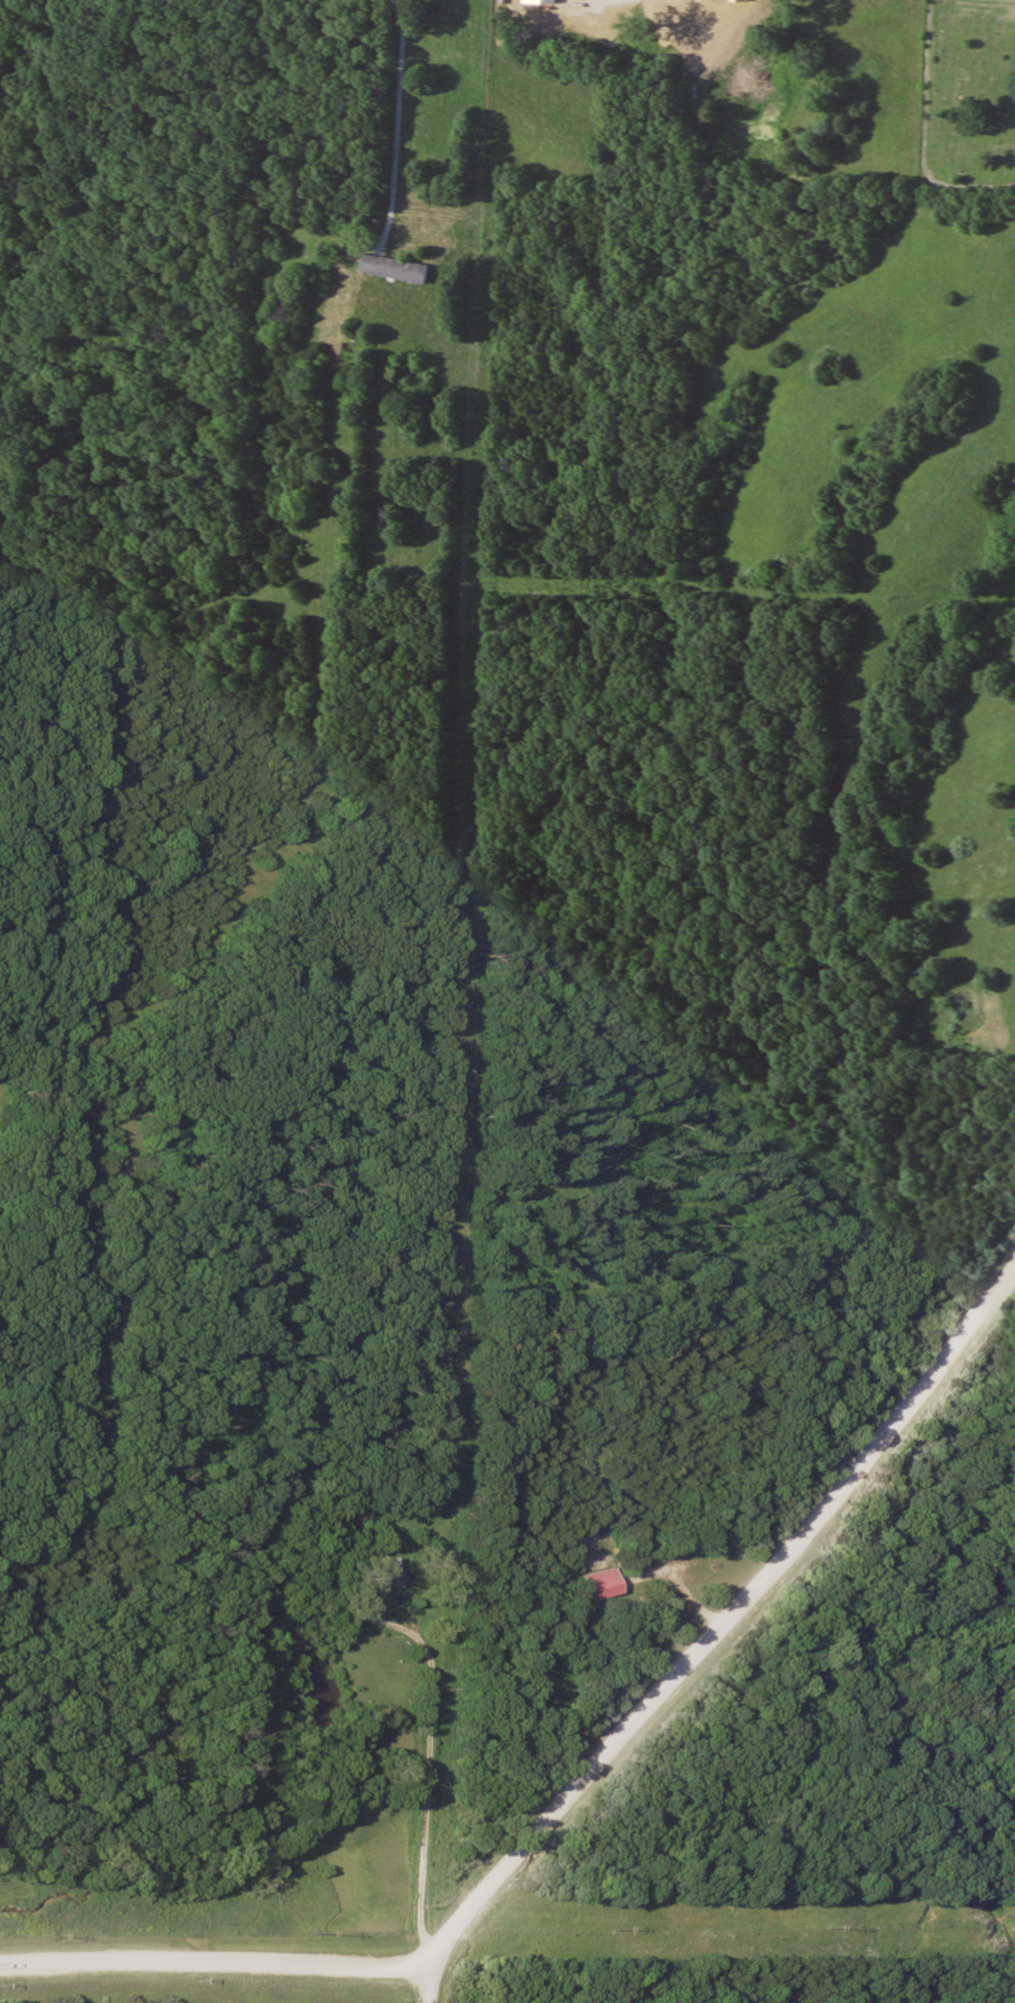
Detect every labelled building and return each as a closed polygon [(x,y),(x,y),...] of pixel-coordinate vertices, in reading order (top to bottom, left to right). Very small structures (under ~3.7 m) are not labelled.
[(427,264),(361,253),(358,272),(424,284),(427,264)] [(585,1581),(588,1600),(620,1595),(617,1576),(585,1581)]
